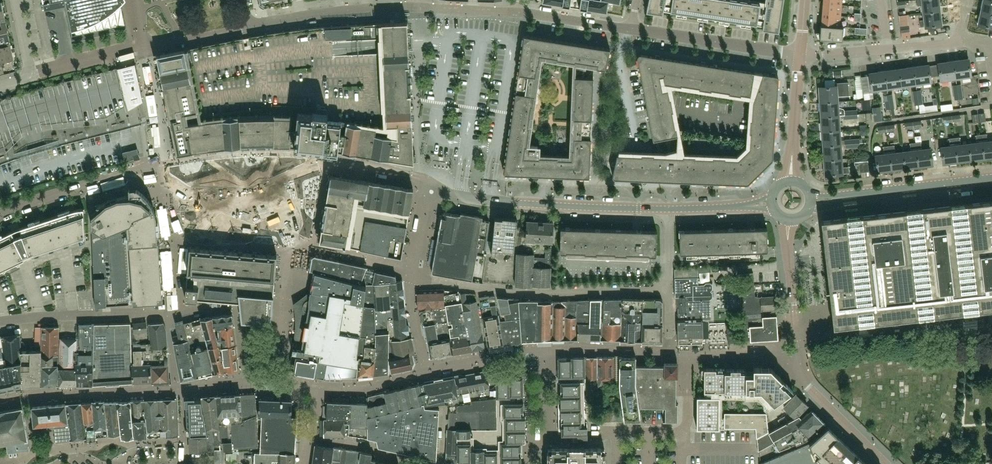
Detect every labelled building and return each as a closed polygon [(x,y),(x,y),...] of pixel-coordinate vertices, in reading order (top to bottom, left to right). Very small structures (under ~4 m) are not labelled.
[(45,10),(66,6),(72,35),(73,35),(72,32),(76,32),(82,29),(89,27),(96,24),(103,20),(109,16),(116,11),(114,1),(115,1),(115,2),(116,3),(117,3),(118,3),(119,3),(119,2),(120,2),(120,1),(120,0),(121,0),(43,0),(45,10)] [(593,11),(595,0),(581,0),(580,8),(593,11)] [(593,11),(607,13),(609,1),(603,0),(595,0),(593,11)] [(646,11),(646,12),(663,15),(666,0),(649,0),(646,11)] [(671,11),(757,25),(760,4),(735,0),(672,0),(671,11)] [(762,29),(778,32),(784,0),(767,0),(762,29)] [(939,11),(938,0),(917,0),(918,6),(923,6),(924,12),(939,11)] [(983,0),(982,0),(981,8),(983,8),(982,12),(991,14),(991,2),(983,0)] [(841,5),(823,4),(823,14),(840,16),(841,5)] [(920,27),(926,26),(941,24),(939,11),(924,12),(925,20),(920,21),(920,27)] [(982,12),(981,16),(979,16),(977,24),(991,27),(991,14),(982,12)] [(823,14),(822,25),(840,26),(840,16),(823,14)] [(347,24),(347,25),(333,26),(333,25),(331,25),(331,26),(316,27),(315,27),(315,28),(300,29),(300,28),(299,28),(299,29),(284,31),(284,30),(282,31),(283,31),(267,34),(267,33),(265,33),(265,34),(251,36),(249,36),(249,37),(251,47),(245,48),(243,38),(243,37),(241,38),(235,39),(235,38),(233,39),(219,42),(219,41),(217,42),(217,43),(203,46),(203,45),(201,45),(201,46),(157,55),(160,72),(161,72),(163,86),(169,116),(177,154),(194,151),(196,150),(209,149),(225,147),(241,146),(241,145),(257,145),(275,145),(291,145),(294,145),(316,148),(316,152),(326,154),(338,155),(338,150),(342,150),(342,151),(357,153),(370,155),(389,159),(389,158),(414,162),(412,124),(411,108),(411,95),(409,65),(409,52),(408,40),(407,22),(382,23),(365,24),(363,24),(349,25),(349,24),(347,24)] [(820,38),(842,40),(844,27),(840,26),(822,25),(821,25),(820,38)] [(11,44),(8,30),(0,32),(0,47),(11,44)] [(589,177),(593,77),(575,77),(575,87),(576,87),(575,109),(574,109),(573,127),(574,128),(573,149),(572,149),(572,159),(558,159),(558,157),(547,157),(547,158),(540,158),(540,146),(527,145),(529,127),(528,127),(531,106),(532,106),(535,87),(534,86),(537,65),(538,65),(540,55),(557,58),(557,59),(575,62),(575,61),(598,64),(597,68),(606,69),(610,49),(524,35),(504,174),(539,175),(539,171),(547,172),(547,175),(589,177)] [(12,53),(16,52),(15,47),(11,48),(11,44),(0,47),(0,62),(14,59),(12,53)] [(777,75),(776,75),(641,54),(640,54),(639,54),(638,55),(637,56),(637,57),(653,140),(678,135),(677,128),(676,128),(668,89),(755,102),(751,126),(749,148),(738,159),(617,154),(613,174),(613,175),(613,176),(613,177),(614,177),(614,178),(615,178),(648,179),(665,180),(664,176),(673,174),(672,180),(746,183),(747,183),(748,183),(772,160),(772,159),(773,159),(773,158),(778,78),(778,77),(778,76),(777,76),(777,75)] [(953,61),(956,78),(970,76),(968,58),(967,58),(967,59),(953,61)] [(103,60),(82,66),(83,72),(104,66),(103,60)] [(942,80),(956,78),(953,61),(939,63),(939,62),(939,63),(941,81),(942,80)] [(143,101),(142,96),(135,64),(118,68),(129,110),(143,101)] [(629,66),(631,75),(637,74),(634,64),(629,66)] [(913,66),(916,84),(930,82),(928,64),(927,64),(913,66)] [(902,86),(916,84),(913,66),(899,69),(902,86)] [(887,88),(902,86),(899,69),(885,71),(887,88)] [(887,88),(885,71),(871,73),(871,72),(870,73),(873,91),(873,90),(887,88)] [(821,93),(818,93),(819,102),(836,101),(836,96),(849,95),(848,82),(835,83),(835,86),(825,87),(820,87),(820,88),(821,93)] [(822,116),(837,115),(843,115),(844,119),(850,118),(850,111),(843,111),(842,110),(840,108),(837,109),(836,101),(819,102),(820,110),(822,110),(822,116)] [(874,121),(882,120),(881,107),(873,108),(874,121)] [(821,131),(838,130),(837,115),(822,116),(822,122),(820,122),(821,131)] [(824,145),(839,144),(838,130),(821,131),(822,139),(824,139),(824,145)] [(977,143),(969,144),(971,159),(984,157),(981,135),(976,136),(977,143)] [(984,157),(991,157),(991,142),(988,142),(987,135),(981,135),(984,157)] [(960,138),(955,139),(957,161),(971,159),(969,144),(961,145),(960,138)] [(957,161),(955,139),(949,139),(950,147),(942,148),(944,163),(944,162),(957,161)] [(903,152),(905,167),(918,165),(916,143),(910,144),(911,151),(903,152)] [(930,149),(922,150),(921,143),(916,143),(918,165),(931,164),(932,164),(930,149)] [(823,160),(840,159),(839,144),(824,145),(824,151),(822,151),(823,160)] [(891,169),(889,146),(883,147),(884,155),(876,156),(878,171),(878,170),(891,169)] [(889,146),(891,169),(905,167),(903,152),(895,153),(894,146),(889,146)] [(68,158),(74,156),(71,148),(65,150),(68,158)] [(123,154),(125,162),(140,158),(138,150),(123,154)] [(840,159),(823,160),(824,168),(826,168),(826,174),(849,173),(849,167),(841,167),(840,159)] [(301,173),(310,173),(310,163),(301,162),(301,173)] [(255,166),(255,191),(264,191),(264,167),(255,166)] [(191,170),(191,195),(200,195),(200,170),(191,170)] [(401,258),(406,233),(413,189),(368,181),(358,180),(330,175),(328,189),(326,201),(322,228),(320,241),(344,245),(344,246),(401,258)] [(298,187),(307,189),(309,178),(301,176),(298,187)] [(159,242),(158,242),(157,221),(156,214),(154,209),(151,203),(147,197),(142,192),(137,189),(129,189),(129,194),(127,194),(125,195),(122,195),(120,196),(118,197),(91,208),(95,307),(100,307),(100,306),(133,304),(163,302),(159,242)] [(821,220),(834,327),(991,309),(991,201),(821,220)] [(186,204),(186,231),(203,231),(204,212),(196,211),(196,204),(186,204)] [(207,206),(207,234),(225,234),(226,206),(217,206),(207,206)] [(84,209),(83,209),(76,209),(71,211),(16,229),(0,237),(0,269),(29,255),(84,236),(84,237),(85,237),(84,209)] [(246,221),(240,220),(240,211),(230,210),(230,232),(240,232),(239,236),(245,236),(246,221)] [(267,239),(276,239),(275,210),(266,210),(267,239)] [(432,272),(433,274),(462,279),(463,273),(464,267),(465,261),(466,255),(467,249),(468,243),(469,238),(487,240),(490,221),(482,220),(483,217),(461,213),(460,215),(444,212),(444,214),(442,214),(432,272)] [(502,217),(502,218),(495,217),(491,254),(496,255),(496,250),(514,251),(517,218),(502,217)] [(527,221),(526,231),(539,232),(540,222),(527,221)] [(539,232),(539,242),(552,243),(553,223),(540,222),(539,232)] [(649,255),(656,255),(657,231),(561,228),(560,252),(567,253),(567,251),(585,252),(585,253),(597,254),(597,252),(615,253),(615,254),(627,255),(627,253),(649,254),(649,255)] [(680,253),(736,252),(768,251),(768,246),(767,228),(765,228),(762,228),(756,228),(746,229),(679,230),(680,253)] [(526,241),(539,242),(539,232),(526,231),(526,241)] [(468,243),(486,246),(487,240),(469,238),(468,243)] [(468,243),(467,249),(485,252),(486,246),(468,243)] [(273,297),(277,255),(190,247),(185,299),(240,304),(242,322),(270,324),(273,298),(274,297),(273,297)] [(486,258),(486,253),(485,253),(485,252),(467,249),(466,255),(486,258)] [(550,263),(551,250),(545,250),(545,261),(533,261),(533,255),(516,254),(515,285),(532,286),(532,285),(550,286),(550,268),(545,267),(545,263),(550,263)] [(466,255),(465,261),(485,264),(486,258),(466,255)] [(361,284),(367,267),(317,257),(313,256),(310,270),(314,271),(314,272),(322,274),(327,275),(361,284)] [(485,264),(465,261),(464,267),(484,270),(485,264)] [(464,267),(463,273),(483,276),(484,270),(464,267)] [(376,269),(372,284),(373,284),(373,285),(366,285),(365,294),(363,307),(364,307),(363,309),(375,310),(376,331),(388,331),(388,319),(389,319),(397,318),(406,317),(406,316),(406,315),(405,315),(405,308),(406,308),(405,307),(404,298),(405,298),(404,297),(403,290),(404,290),(404,289),(403,289),(402,281),(403,281),(396,281),(396,275),(376,271),(376,269)] [(327,295),(337,297),(345,299),(345,300),(350,301),(355,302),(357,294),(365,294),(366,285),(361,284),(327,275),(322,274),(314,272),(311,291),(317,293),(327,295)] [(483,276),(463,273),(462,279),(472,280),(482,282),(483,276)] [(752,341),(761,340),(758,297),(755,296),(754,273),(739,274),(743,341),(750,341),(752,341)] [(698,277),(675,278),(675,297),(677,297),(678,334),(679,339),(680,339),(702,338),(703,338),(702,319),(711,318),(710,299),(711,299),(712,297),(712,292),(711,291),(712,289),(712,284),(710,283),(706,283),(704,284),(698,285),(698,277)] [(443,289),(431,290),(418,290),(418,308),(422,308),(446,305),(443,290),(443,289)] [(448,321),(451,338),(454,354),(455,353),(471,350),(472,350),(470,340),(467,340),(466,331),(462,304),(462,303),(460,292),(453,293),(453,291),(443,289),(443,290),(446,305),(448,321)] [(327,295),(317,293),(311,291),(301,298),(298,304),(297,310),(298,317),(298,324),(298,330),(297,336),(296,345),(293,346),(292,352),(296,353),(293,373),(316,376),(316,375),(325,377),(327,362),(328,356),(328,353),(332,322),(337,297),(327,295)] [(363,309),(364,307),(363,307),(365,294),(357,294),(355,302),(350,301),(345,300),(345,299),(337,297),(332,322),(328,353),(328,356),(327,362),(325,377),(326,377),(347,376),(357,376),(359,356),(357,356),(358,346),(359,336),(360,336),(363,309)] [(488,346),(503,344),(499,321),(500,320),(499,314),(498,314),(495,296),(489,297),(489,295),(480,297),(488,346)] [(761,297),(758,297),(761,340),(778,339),(777,315),(776,315),(776,309),(775,296),(761,297)] [(500,320),(499,321),(503,344),(521,342),(520,318),(519,301),(519,299),(508,298),(499,300),(498,297),(501,313),(505,313),(506,320),(500,320)] [(643,300),(642,341),(662,341),(663,301),(661,299),(643,298),(643,300)] [(603,299),(588,299),(577,300),(576,339),(591,340),(602,340),(603,311),(604,299),(603,299)] [(622,309),(623,299),(603,299),(604,299),(603,311),(602,340),(602,341),(620,341),(621,341),(621,340),(620,340),(620,325),(621,312),(622,309)] [(622,309),(621,312),(620,325),(620,340),(621,340),(621,341),(622,341),(641,341),(642,342),(642,341),(643,300),(643,299),(633,299),(623,299),(622,309)] [(576,339),(577,300),(566,301),(566,307),(564,340),(565,340),(565,339),(576,339)] [(462,303),(462,304),(466,331),(467,340),(470,340),(472,350),(477,349),(477,348),(480,347),(480,349),(485,348),(481,328),(477,301),(462,303)] [(553,336),(554,301),(519,301),(520,318),(521,342),(523,341),(537,341),(552,340),(552,338),(552,336),(553,336)] [(554,301),(553,336),(552,336),(552,338),(552,340),(564,340),(566,307),(566,301),(561,301),(554,301)] [(422,308),(425,325),(448,321),(446,305),(422,308)] [(376,331),(375,310),(363,309),(360,336),(359,336),(358,346),(357,356),(359,356),(357,376),(374,374),(374,372),(388,371),(388,373),(389,373),(388,333),(376,334),(376,331)] [(214,328),(224,327),(233,326),(232,315),(213,317),(212,317),(214,328)] [(212,317),(201,320),(215,374),(226,371),(222,356),(216,332),(215,332),(214,328),(212,317)] [(407,334),(410,334),(409,333),(408,325),(409,325),(409,324),(406,324),(406,317),(397,318),(389,319),(389,360),(392,372),(413,368),(415,363),(413,354),(415,354),(412,338),(408,338),(407,334)] [(183,323),(187,339),(191,353),(198,378),(215,374),(215,375),(215,374),(201,320),(201,319),(184,323),(183,323)] [(173,333),(174,343),(187,339),(183,323),(184,323),(183,321),(175,323),(178,331),(173,333)] [(454,354),(451,338),(448,321),(425,325),(428,342),(431,357),(431,358),(454,354)] [(134,324),(135,332),(147,331),(146,322),(134,324)] [(150,348),(152,382),(169,382),(169,378),(168,353),(166,330),(164,322),(149,323),(150,342),(150,348)] [(95,385),(116,383),(132,382),(132,383),(133,383),(132,362),(131,323),(94,324),(93,385),(95,385)] [(77,385),(92,385),(93,385),(94,324),(79,324),(79,338),(78,338),(78,347),(78,359),(77,359),(76,385),(77,385)] [(42,356),(59,356),(60,327),(43,326),(43,351),(42,356)] [(216,332),(222,356),(226,371),(238,370),(236,345),(235,345),(233,326),(224,327),(214,328),(215,332),(216,332)] [(22,351),(20,334),(0,337),(0,343),(3,364),(22,360),(22,356),(22,351)] [(78,359),(78,347),(78,338),(61,339),(60,381),(60,385),(76,385),(77,359),(78,359)] [(198,378),(191,353),(187,339),(174,343),(180,374),(181,382),(198,378)] [(132,362),(133,383),(152,382),(150,348),(150,342),(133,343),(134,362),(132,362)] [(22,356),(22,360),(22,387),(42,386),(42,369),(42,356),(43,351),(22,351),(22,356)] [(42,386),(58,385),(59,356),(42,356),(42,369),(42,386)] [(561,382),(584,381),(585,381),(585,357),(558,357),(558,377),(561,377),(561,382)] [(616,358),(613,357),(586,357),(586,379),(585,379),(587,400),(594,400),(594,388),(595,388),(596,388),(597,387),(598,387),(599,386),(599,385),(600,385),(601,384),(601,383),(601,382),(602,381),(602,380),(619,379),(619,358),(616,358)] [(619,357),(619,358),(619,379),(619,386),(624,420),(624,421),(640,421),(641,421),(640,421),(638,407),(637,386),(636,366),(636,360),(636,357),(635,357),(621,357),(620,357),(619,357)] [(3,391),(16,388),(22,387),(22,360),(3,364),(3,377),(3,391)] [(662,366),(636,366),(637,386),(638,407),(665,407),(665,420),(663,420),(663,421),(677,421),(678,403),(677,403),(676,403),(676,387),(676,376),(678,377),(678,371),(678,362),(662,362),(662,366)] [(704,391),(761,391),(774,404),(793,390),(771,367),(754,367),(754,371),(747,371),(747,368),(705,368),(704,391)] [(462,396),(458,397),(458,402),(497,397),(497,378),(497,377),(497,370),(493,370),(476,374),(474,374),(474,376),(469,377),(468,375),(458,377),(462,396)] [(424,384),(420,384),(424,404),(427,403),(428,405),(445,403),(445,400),(450,403),(458,402),(458,397),(462,396),(458,377),(441,380),(424,384)] [(446,461),(447,461),(457,461),(470,461),(470,463),(520,463),(519,451),(519,442),(524,442),(523,397),(523,378),(497,378),(497,397),(458,402),(450,403),(449,406),(479,404),(491,404),(491,411),(479,411),(449,413),(446,461)] [(587,440),(587,421),(584,421),(584,381),(561,382),(561,399),(558,399),(558,431),(561,431),(561,435),(573,434),(573,440),(587,440)] [(367,404),(367,421),(368,438),(368,439),(377,440),(378,447),(431,459),(437,460),(437,455),(439,409),(425,408),(424,404),(420,384),(419,384),(400,389),(384,393),(379,394),(368,397),(368,403),(367,404)] [(257,419),(256,399),(256,393),(241,394),(243,420),(257,419)] [(243,420),(241,394),(217,395),(216,395),(217,409),(216,410),(218,422),(239,420),(243,420)] [(217,409),(216,395),(202,397),(204,411),(208,434),(206,434),(207,440),(213,442),(213,450),(221,449),(220,445),(220,444),(218,422),(216,410),(217,409)] [(720,396),(697,396),(697,428),(720,428),(720,396)] [(795,418),(798,415),(807,405),(797,396),(795,396),(784,407),(795,418)] [(201,397),(185,398),(186,407),(187,435),(208,434),(201,397)] [(261,452),(278,452),(295,453),(295,452),(294,452),(295,452),(295,418),(290,418),(290,400),(259,399),(258,417),(262,417),(261,452)] [(144,401),(147,432),(147,438),(163,438),(162,400),(144,401)] [(178,437),(178,419),(177,400),(162,400),(163,438),(178,437)] [(121,439),(134,439),(134,433),(131,401),(117,402),(121,435),(121,439)] [(134,433),(134,439),(147,438),(147,432),(144,401),(141,401),(140,402),(138,403),(138,401),(131,401),(134,433)] [(105,402),(100,402),(92,403),(96,438),(108,437),(108,436),(105,402)] [(108,436),(121,435),(117,402),(105,402),(108,436)] [(327,418),(327,419),(338,419),(345,419),(348,419),(349,403),(339,403),(332,402),(328,402),(328,406),(328,418),(327,418)] [(87,438),(82,403),(66,404),(66,405),(66,404),(65,405),(67,419),(68,419),(70,440),(71,440),(87,438)] [(96,438),(92,403),(82,403),(87,438),(87,440),(96,440),(96,438)] [(345,423),(345,435),(349,435),(358,437),(368,438),(367,421),(367,404),(366,404),(357,403),(349,403),(348,419),(348,423),(345,423)] [(449,406),(449,413),(479,411),(491,411),(491,404),(479,404),(449,406)] [(54,424),(55,431),(56,441),(56,442),(70,440),(68,419),(67,419),(65,405),(52,406),(33,407),(35,426),(41,425),(46,425),(54,424)] [(30,450),(28,440),(26,427),(22,408),(0,412),(0,445),(7,443),(8,452),(30,450)] [(798,415),(795,418),(788,422),(785,417),(778,420),(781,425),(757,439),(758,451),(774,442),(779,451),(807,439),(824,423),(823,422),(812,409),(801,419),(798,415)] [(767,413),(724,413),(724,428),(756,428),(757,438),(769,432),(767,413)] [(239,420),(242,448),(259,447),(257,419),(243,420),(239,420)] [(324,419),(325,437),(345,437),(345,435),(345,423),(348,423),(348,419),(345,419),(338,419),(327,419),(324,419)] [(220,444),(220,445),(220,442),(224,442),(225,449),(242,448),(239,420),(218,422),(220,444)] [(46,425),(41,425),(42,432),(55,431),(54,424),(46,425)] [(828,426),(808,443),(808,444),(816,463),(867,463),(828,426)] [(190,435),(190,437),(191,451),(213,450),(213,442),(207,440),(206,434),(190,435)] [(808,444),(760,463),(816,463),(808,444)] [(376,459),(371,458),(372,453),(315,445),(312,463),(375,463),(376,459)] [(590,447),(558,447),(552,447),(552,449),(549,448),(549,451),(547,451),(547,463),(605,463),(605,452),(604,452),(604,449),(601,449),(601,447),(590,447)] [(221,450),(214,450),(215,463),(222,463),(221,450)] [(237,462),(237,451),(233,451),(233,453),(226,453),(226,462),(234,463),(234,462),(237,462)] [(295,453),(278,452),(261,452),(255,452),(255,463),(294,463),(295,453)]
